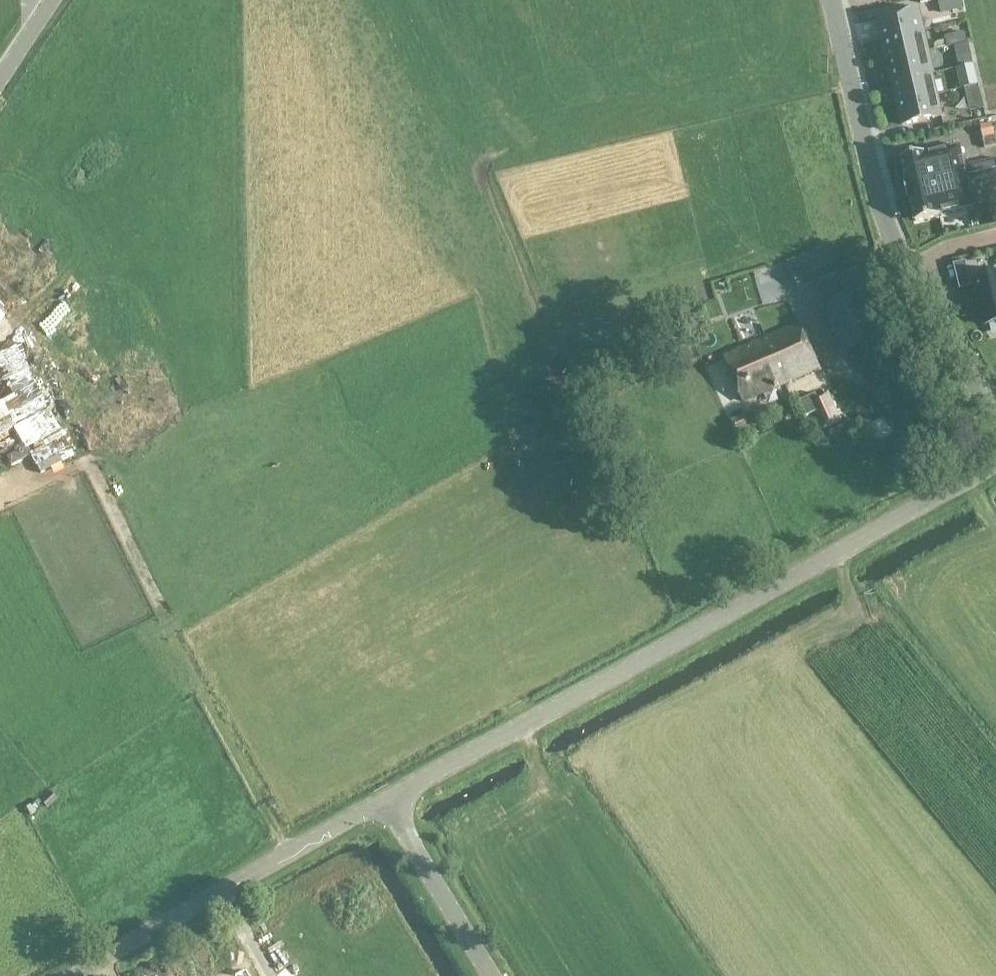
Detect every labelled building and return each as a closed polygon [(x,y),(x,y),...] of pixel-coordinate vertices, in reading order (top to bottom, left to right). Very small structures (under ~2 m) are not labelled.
[(920,2),(924,22),(943,18),(939,0),(932,0),(920,2)] [(962,0),(939,0),(942,13),(964,8),(962,0)] [(923,32),(918,10),(879,19),(884,41),(923,32)] [(928,53),(923,32),(884,41),(889,62),(928,53)] [(958,45),(956,36),(947,38),(949,47),(958,45)] [(955,47),(959,68),(973,65),(969,44),(955,47)] [(933,74),(928,53),(889,62),(894,83),(933,74)] [(937,95),(933,74),(894,83),(898,104),(937,95)] [(964,88),(967,88),(979,85),(977,77),(962,81),(964,88)] [(967,88),(969,96),(981,93),(979,85),(967,88)] [(942,117),(937,95),(898,104),(903,126),(942,117)] [(986,120),(991,139),(995,138),(995,117),(986,120)] [(905,183),(907,191),(967,177),(961,147),(959,147),(960,148),(926,155),(926,154),(926,153),(902,158),(902,160),(902,159),(908,182),(906,183),(906,182),(905,183)] [(974,206),(967,177),(907,191),(909,199),(910,198),(911,198),(916,221),(916,222),(940,216),(940,215),(939,214),(973,206),(973,207),(974,206)] [(829,247),(790,264),(800,286),(838,269),(829,247)] [(972,287),(966,262),(954,265),(960,290),(972,287)] [(975,279),(986,326),(995,323),(995,274),(975,279)] [(812,284),(795,293),(802,306),(819,297),(812,284)] [(824,311),(847,351),(885,329),(862,289),(824,311)] [(8,313),(0,304),(0,321),(8,313)] [(820,368),(799,324),(724,359),(744,402),(820,368)] [(880,387),(899,376),(894,367),(875,378),(880,387)] [(60,375),(64,386),(81,379),(77,368),(60,375)] [(817,412),(825,429),(841,422),(828,393),(818,398),(817,394),(799,402),(806,417),(817,412)] [(738,434),(750,428),(745,416),(733,422),(738,434)] [(869,437),(886,431),(883,421),(866,426),(869,437)]
